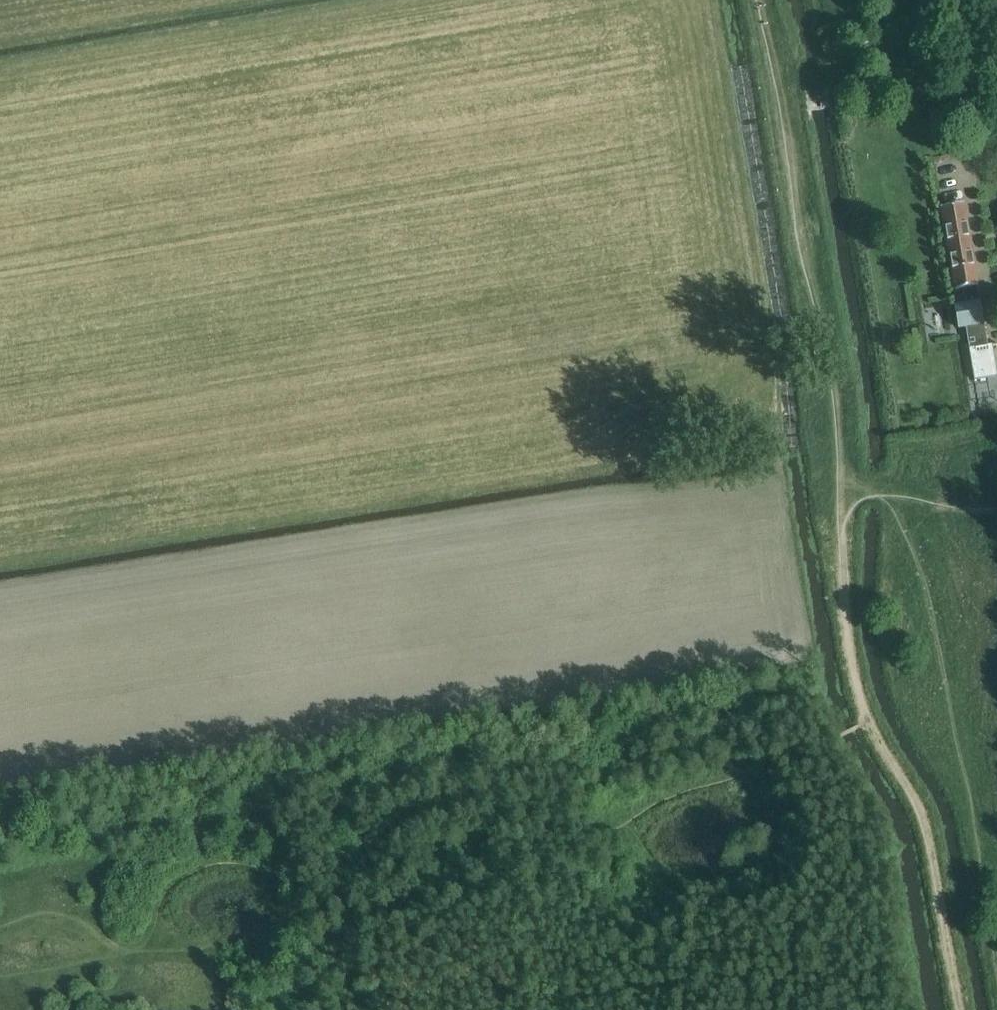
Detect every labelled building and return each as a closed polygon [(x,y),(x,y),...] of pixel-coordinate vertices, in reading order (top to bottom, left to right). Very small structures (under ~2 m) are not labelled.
[(963,204),(941,208),(955,290),(962,289),(964,303),(953,305),(957,329),(965,327),(968,344),(974,376),(994,372),(988,340),(988,338),(985,322),(984,322),(963,204)]
